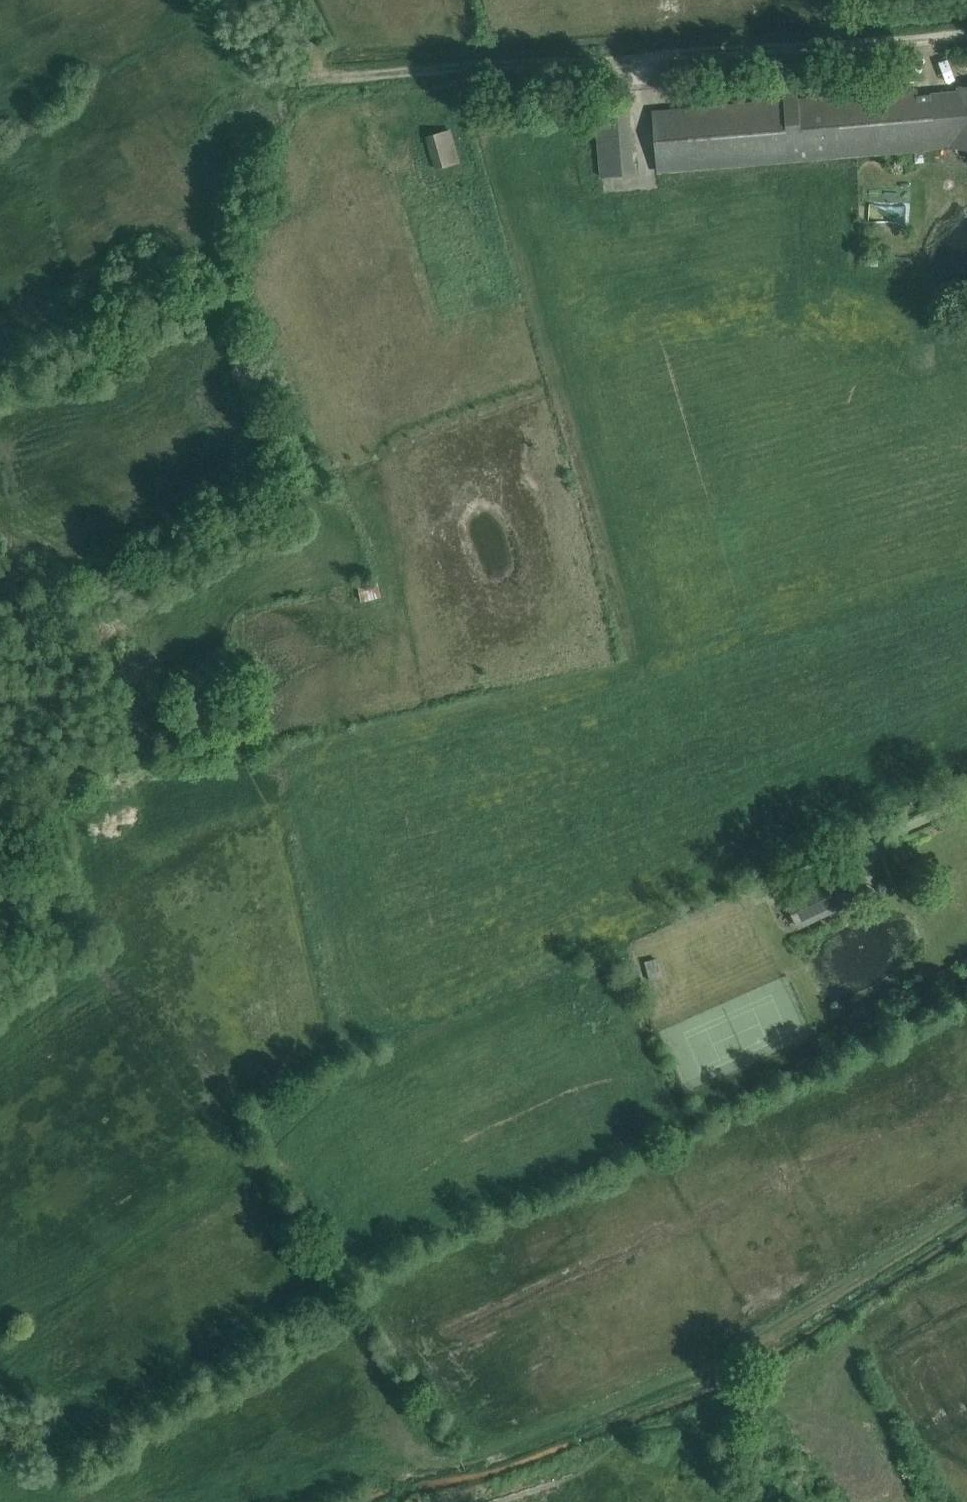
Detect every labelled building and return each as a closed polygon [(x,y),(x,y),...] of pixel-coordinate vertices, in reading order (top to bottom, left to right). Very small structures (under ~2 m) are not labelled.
[(659,82),(661,111),(653,112),(655,132),(659,173),(950,148),(966,149),(966,88),(959,87),(959,91),(918,95),(917,89),(798,99),(797,88),(783,89),(784,101),(678,110),(675,81),(659,82)] [(602,177),(636,174),(635,166),(631,166),(627,114),(597,116),(602,177)] [(459,164),(455,149),(449,130),(427,136),(437,170),(459,164)] [(378,582),(358,588),(362,604),(382,598),(378,582)] [(785,898),(799,929),(863,899),(848,869),(785,898)] [(651,980),(663,977),(657,958),(645,962),(651,980)]
